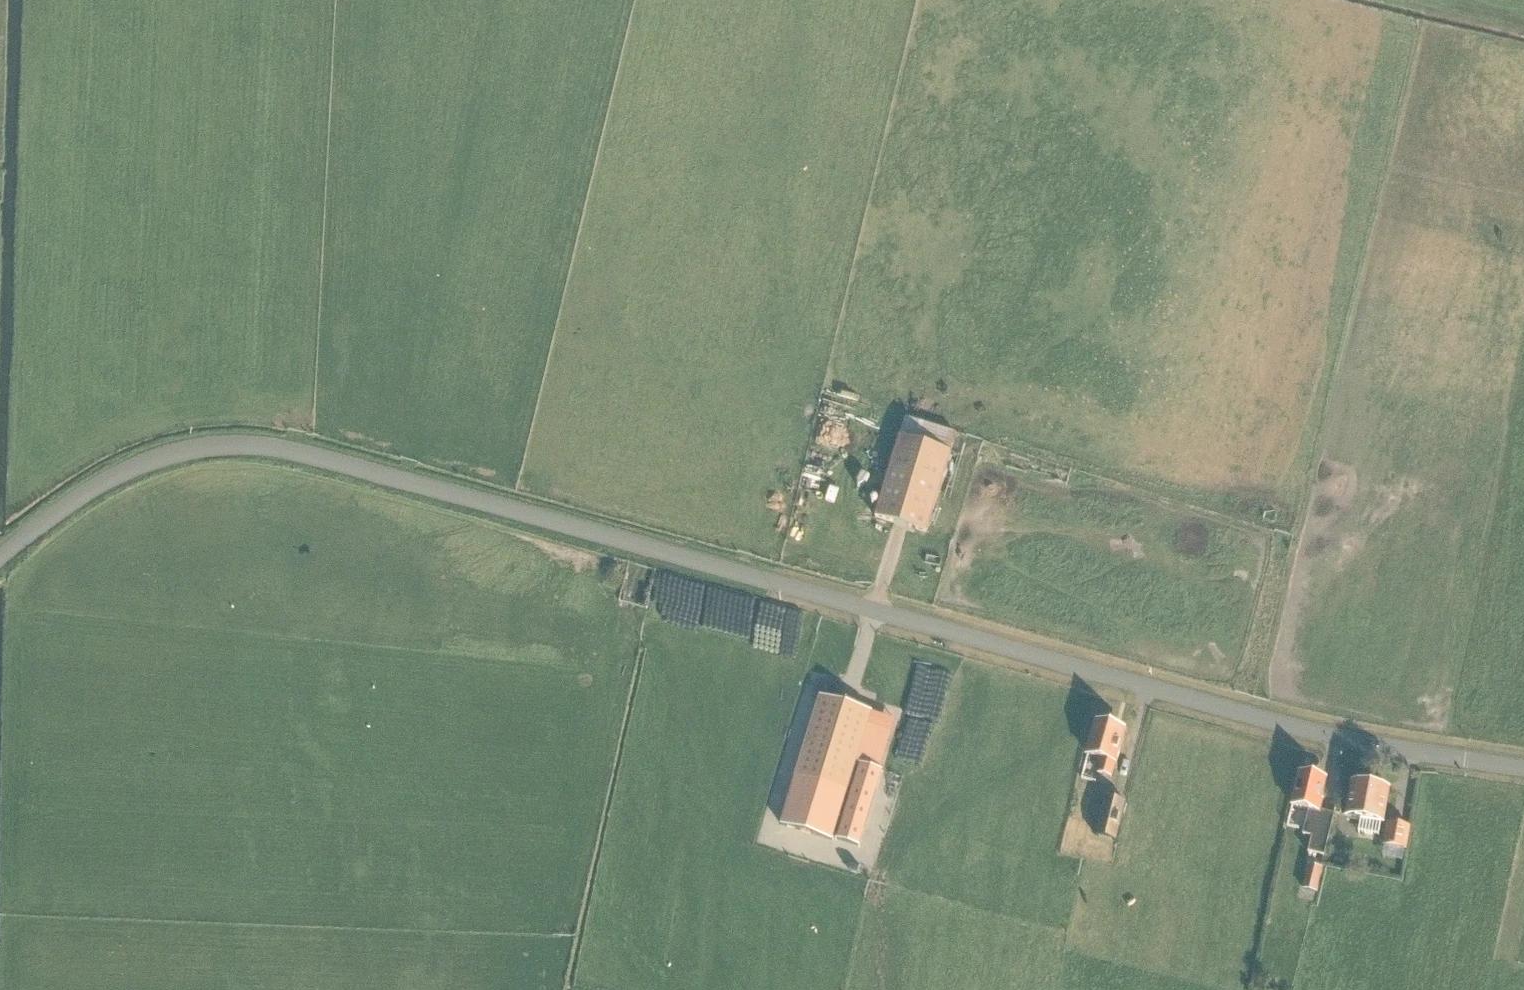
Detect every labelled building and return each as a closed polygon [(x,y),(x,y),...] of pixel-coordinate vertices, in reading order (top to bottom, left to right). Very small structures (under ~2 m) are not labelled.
[(907,418),(901,438),(900,438),(876,518),(926,534),(951,453),(950,453),(956,433),(907,418)] [(796,778),(782,826),(832,841),(832,839),(859,848),(882,772),(856,763),(871,713),(821,697),(796,778)] [(888,759),(897,719),(878,715),(870,755),(888,759)] [(1118,749),(1124,730),(1097,723),(1088,756),(1102,760),(1098,774),(1111,778),(1115,764),(1117,764),(1121,750),(1118,749)] [(1334,816),(1320,813),(1323,801),(1321,801),(1326,780),(1300,774),(1292,807),(1306,810),(1303,825),(1306,825),(1303,836),(1312,838),(1308,854),(1324,858),(1334,816)] [(1352,783),(1346,817),(1362,820),(1360,832),(1378,835),(1380,823),(1383,824),(1389,790),(1352,783)] [(1125,803),(1106,798),(1103,807),(1100,816),(1095,836),(1114,842),(1125,803)] [(1094,804),(1092,814),(1100,816),(1103,807),(1094,804)] [(1411,828),(1405,827),(1387,824),(1383,845),(1400,848),(1406,849),(1411,828)] [(1304,890),(1316,893),(1322,869),(1310,866),(1304,890)]
